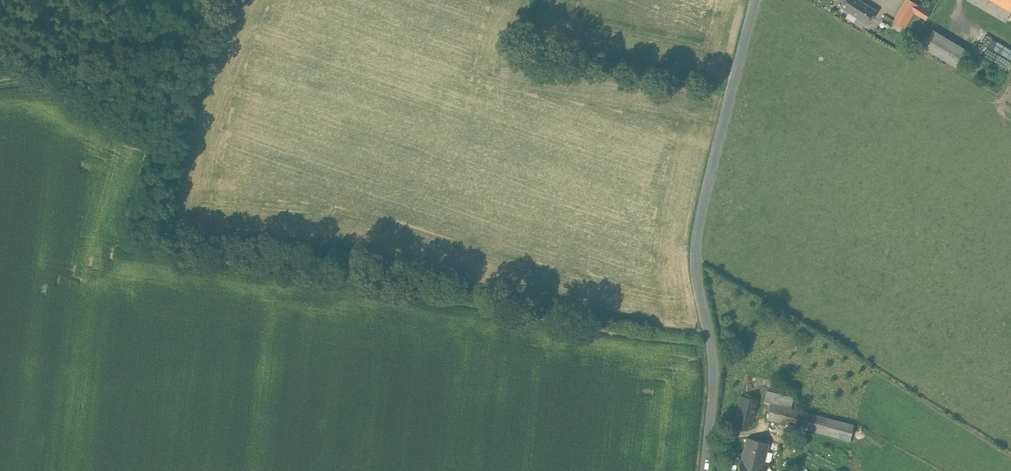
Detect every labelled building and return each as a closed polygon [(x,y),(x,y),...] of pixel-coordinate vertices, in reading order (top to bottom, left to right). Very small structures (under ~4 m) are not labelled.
[(860,0),(844,0),(840,7),(856,17),(865,3),(860,0)] [(909,0),(907,0),(893,23),(904,29),(914,13),(925,20),(930,12),(909,0)] [(991,0),(970,0),(1006,21),(1010,12),(991,0)] [(1010,12),(1010,0),(991,0),(1010,12)] [(877,11),(865,3),(856,17),(868,25),(877,11)] [(967,50),(933,30),(922,47),(957,68),(967,50)] [(785,395),(768,391),(765,404),(772,405),(781,407),(785,395)] [(796,398),(785,395),(781,407),(793,410),(796,398)] [(758,401),(742,396),(734,426),(748,430),(749,424),(752,425),(758,401)] [(781,407),(772,405),(768,420),(851,441),(855,426),(793,410),(781,407)] [(770,444),(748,439),(742,463),(764,468),(770,444)] [(741,462),(739,470),(765,470),(765,469),(764,468),(742,463),(741,462)]
